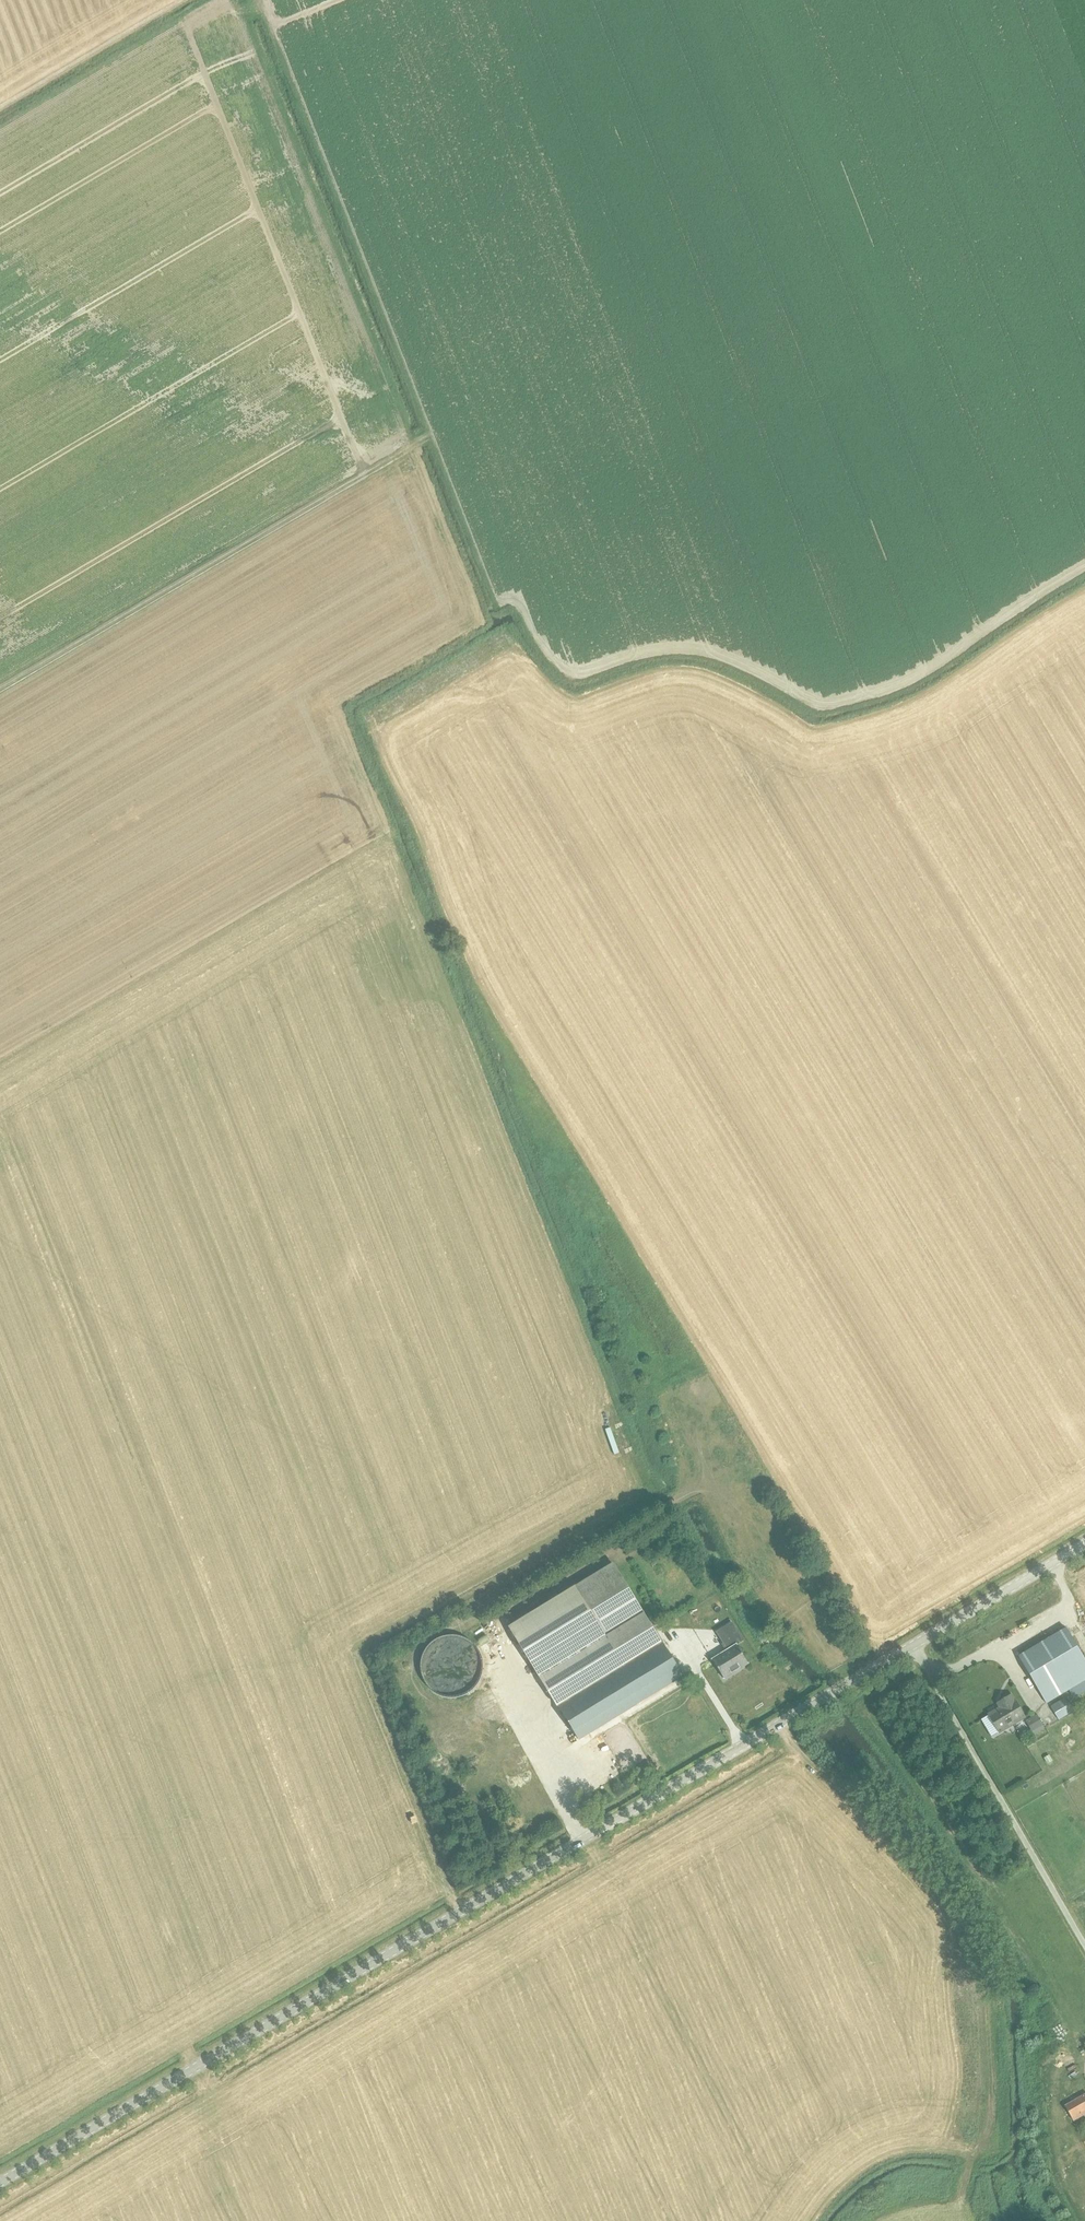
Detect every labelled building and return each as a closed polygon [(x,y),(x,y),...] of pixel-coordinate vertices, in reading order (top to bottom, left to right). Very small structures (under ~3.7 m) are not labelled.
[(623,1666),(558,1705),(558,1706),(559,1705),(560,1706),(559,1706),(560,1708),(560,1707),(579,1739),(580,1740),(581,1740),(592,1732),(683,1677),(663,1643),(662,1643),(614,1564),(576,1588),(623,1666)] [(565,1595),(511,1628),(532,1662),(558,1705),(559,1705),(623,1666),(576,1588),(565,1595)] [(728,1650),(713,1660),(724,1679),(749,1664),(737,1645),(744,1641),(732,1623),(717,1632),(728,1650)] [(1047,1703),(1084,1681),(1084,1658),(1067,1627),(1019,1656),(1047,1703)] [(423,1681),(427,1688),(433,1693),(440,1697),(448,1699),(456,1698),(464,1696),(470,1692),(476,1686),(479,1678),(481,1671),(481,1663),(479,1656),(475,1649),(469,1644),(462,1640),(455,1638),(447,1638),(439,1640),(432,1644),(426,1650),(422,1657),(420,1665),(420,1673),(423,1681)] [(990,1715),(1000,1732),(1026,1717),(1013,1694),(1002,1701),(1005,1706),(990,1715)] [(1046,1728),(1038,1715),(1032,1718),(1027,1721),(1034,1734),(1046,1728)] [(1072,2118),(1084,2110),(1084,2094),(1065,2106),(1072,2118)]
